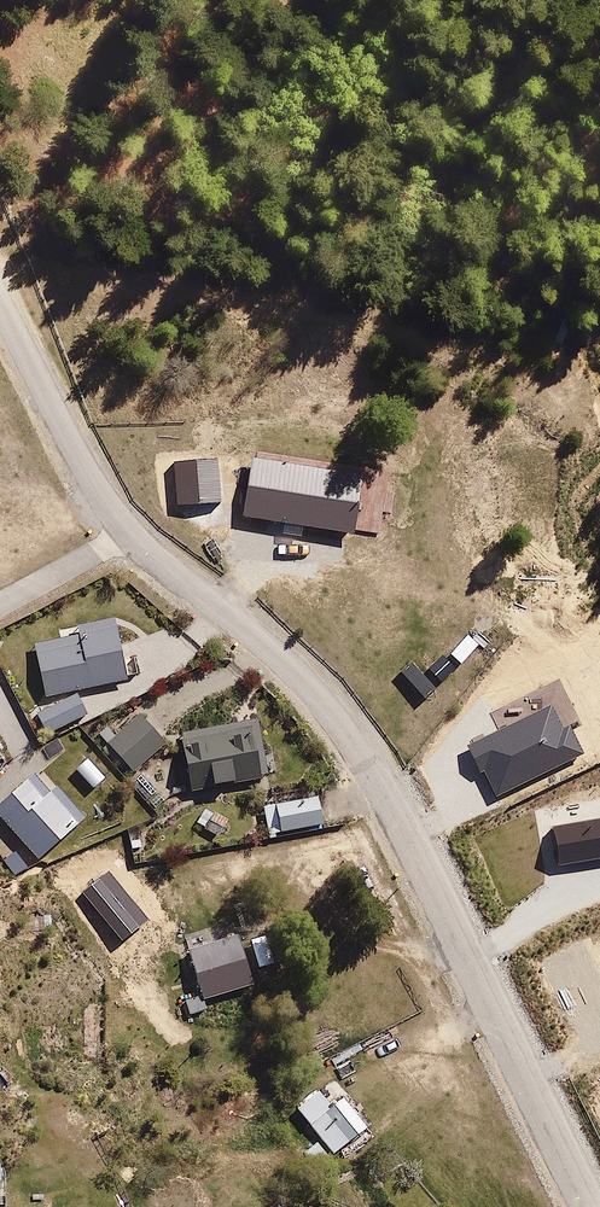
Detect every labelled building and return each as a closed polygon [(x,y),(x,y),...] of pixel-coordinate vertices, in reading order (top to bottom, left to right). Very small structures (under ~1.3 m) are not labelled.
[(37,647),(47,698),(128,679),(116,621),(79,626),(79,638),(37,647)] [(77,695),(39,715),(48,733),(87,713),(77,695)] [(168,744),(135,709),(102,741),(135,776),(168,744)] [(258,720),(183,735),(195,795),(270,781),(258,720)] [(33,769),(0,798),(0,811),(38,855),(78,820),(33,769)] [(317,797),(265,807),(270,834),(323,824),(317,797)] [(108,870),(82,892),(123,941),(149,921),(108,870)] [(235,936),(187,950),(202,999),(250,984),(235,936)] [(333,1078),(297,1103),(333,1154),(369,1128),(333,1078)]
